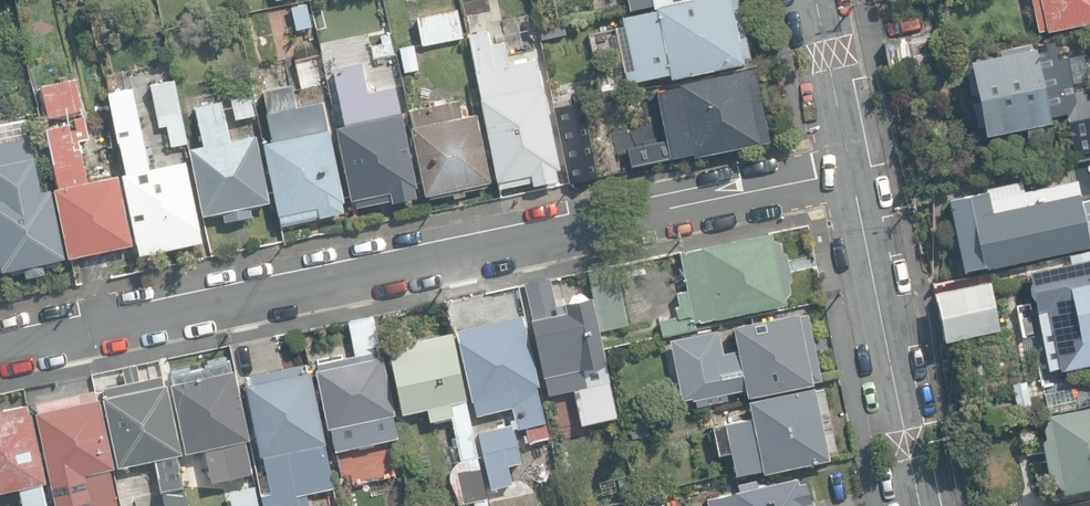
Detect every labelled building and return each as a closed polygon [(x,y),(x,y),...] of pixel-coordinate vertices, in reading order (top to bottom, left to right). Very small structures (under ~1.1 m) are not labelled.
[(656,7),(656,9),(622,17),(633,68),(626,70),(629,84),(671,75),(672,78),(744,62),(743,59),(750,58),(738,0),(688,0),(656,7)] [(1037,31),(1089,21),(1089,0),(1031,0),(1037,31)] [(292,6),(298,30),(313,26),(307,2),(292,6)] [(417,17),(423,45),(464,37),(458,8),(417,17)] [(543,39),(568,34),(565,22),(540,27),(543,39)] [(883,42),(888,70),(946,59),(940,29),(883,42)] [(469,36),(501,188),(533,182),(534,185),(558,180),(556,169),(560,168),(537,58),(509,64),(505,41),(491,43),(489,32),(469,36)] [(385,57),(394,55),(390,33),(380,35),(385,57)] [(1074,154),(1089,151),(1089,87),(1074,90),(1072,81),(1067,82),(1062,57),(1057,58),(1054,40),(1033,44),(1032,41),(999,47),(1000,53),(970,59),(984,134),(1024,127),(1026,136),(1042,133),(1040,122),(1050,121),(1049,116),(1066,113),(1074,154)] [(402,45),(406,71),(420,69),(416,43),(402,45)] [(367,93),(360,62),(332,68),(344,125),(336,127),(351,200),(377,195),(379,201),(391,199),(392,203),(417,197),(415,187),(418,187),(403,113),(401,113),(395,87),(367,93)] [(627,147),(632,169),(770,140),(755,68),(680,83),(681,86),(657,91),(664,125),(660,126),(663,140),(627,147)] [(175,76),(150,81),(156,114),(168,112),(174,142),(187,140),(175,76)] [(43,85),(50,118),(76,112),(69,79),(43,85)] [(297,107),(292,84),(263,90),(273,141),(264,142),(278,214),(280,214),(282,223),(320,215),(321,217),(345,212),(343,202),(345,202),(325,101),(297,107)] [(131,85),(106,90),(124,172),(121,173),(137,251),(203,238),(186,155),(174,158),(171,141),(159,144),(158,137),(142,140),(131,85)] [(234,119),(259,114),(254,91),(229,97),(234,119)] [(224,211),(226,221),(253,216),(251,206),(271,202),(257,134),(230,140),(222,100),(196,106),(204,145),(189,148),(204,215),(224,211)] [(431,195),(431,198),(454,193),(455,197),(467,195),(466,190),(487,186),(487,182),(491,181),(477,112),(461,115),(458,100),(412,109),(415,125),(412,126),(426,196),(431,195)] [(554,106),(570,184),(598,178),(581,100),(554,106)] [(68,118),(74,142),(90,139),(85,115),(68,118)] [(55,188),(70,258),(133,244),(118,174),(87,181),(80,150),(75,151),(69,124),(49,129),(61,187),(55,188)] [(28,277),(46,274),(45,267),(58,265),(60,260),(67,258),(53,188),(43,190),(32,136),(0,143),(0,256),(3,271),(9,270),(13,274),(28,271),(28,277)] [(964,270),(1089,244),(1077,180),(990,198),(988,190),(949,198),(964,270)] [(659,320),(661,334),(698,327),(696,321),(786,303),(785,296),(791,291),(789,280),(792,277),(786,251),(782,250),(781,240),(774,237),(773,232),(703,246),(703,247),(680,251),(688,289),(677,291),(680,305),(676,306),(678,316),(659,320)] [(1058,370),(1089,364),(1089,250),(1069,253),(1071,262),(1028,269),(1036,311),(1047,309),(1058,370)] [(591,272),(605,330),(628,325),(614,266),(591,272)] [(579,387),(587,421),(617,414),(592,297),(588,298),(582,292),(572,295),(569,301),(564,302),(564,304),(556,305),(551,277),(526,282),(533,319),(532,319),(549,394),(579,387)] [(1002,329),(992,282),(932,295),(942,341),(1002,329)] [(798,315),(797,312),(733,325),(738,351),(722,354),(717,331),(671,340),(683,398),(692,397),(692,399),(746,388),(747,397),(813,383),(813,381),(821,380),(807,313),(798,315)] [(527,427),(530,442),(550,438),(539,385),(541,384),(527,324),(526,324),(524,315),(458,329),(476,415),(513,407),(517,429),(527,427)] [(332,427),(337,449),(398,437),(394,414),(396,414),(384,356),(382,356),(373,316),(348,321),(355,355),(317,363),(331,427),(332,427)] [(447,472),(457,503),(485,497),(451,332),(388,345),(402,413),(427,408),(429,421),(450,417),(459,459),(447,472)] [(627,357),(643,353),(640,340),(624,344),(627,357)] [(206,448),(213,481),(253,473),(246,440),(251,439),(236,369),(232,370),(230,359),(207,363),(208,367),(173,374),(174,382),(172,383),(186,452),(206,448)] [(266,505),(310,505),(307,492),(335,487),(326,441),(325,441),(311,370),(307,371),(306,364),(247,376),(249,384),(247,384),(261,456),(264,455),(268,480),(261,481),(266,505)] [(137,365),(123,369),(126,382),(105,387),(107,397),(104,398),(119,467),(155,459),(165,505),(189,505),(178,455),(182,455),(167,384),(164,384),(162,375),(140,380),(137,365)] [(814,390),(814,388),(749,401),(752,417),(713,425),(719,455),(731,453),(735,475),(763,469),(763,473),(830,460),(829,456),(836,454),(823,388),(814,390)] [(55,505),(118,505),(110,469),(114,468),(97,390),(35,403),(37,412),(35,412),(55,505)] [(24,505),(50,505),(45,482),(48,481),(33,412),(30,413),(28,404),(0,410),(0,491),(20,487),(24,505)] [(1061,491),(1089,486),(1089,405),(1047,413),(1048,418),(1046,419),(1042,428),(1045,436),(1041,441),(1046,469),(1051,472),(1052,480),(1060,487),(1061,491)] [(478,431),(491,488),(512,483),(508,465),(522,461),(513,423),(478,431)] [(574,474),(570,457),(556,460),(559,477),(574,474)] [(706,497),(709,505),(812,505),(806,480),(797,482),(796,476),(758,485),(756,478),(736,483),(738,489),(706,497)] [(621,496),(633,493),(630,477),(617,480),(621,496)] [(495,505),(565,505),(560,482),(494,498),(495,505)] [(233,505),(260,505),(256,486),(230,492),(233,505)]
